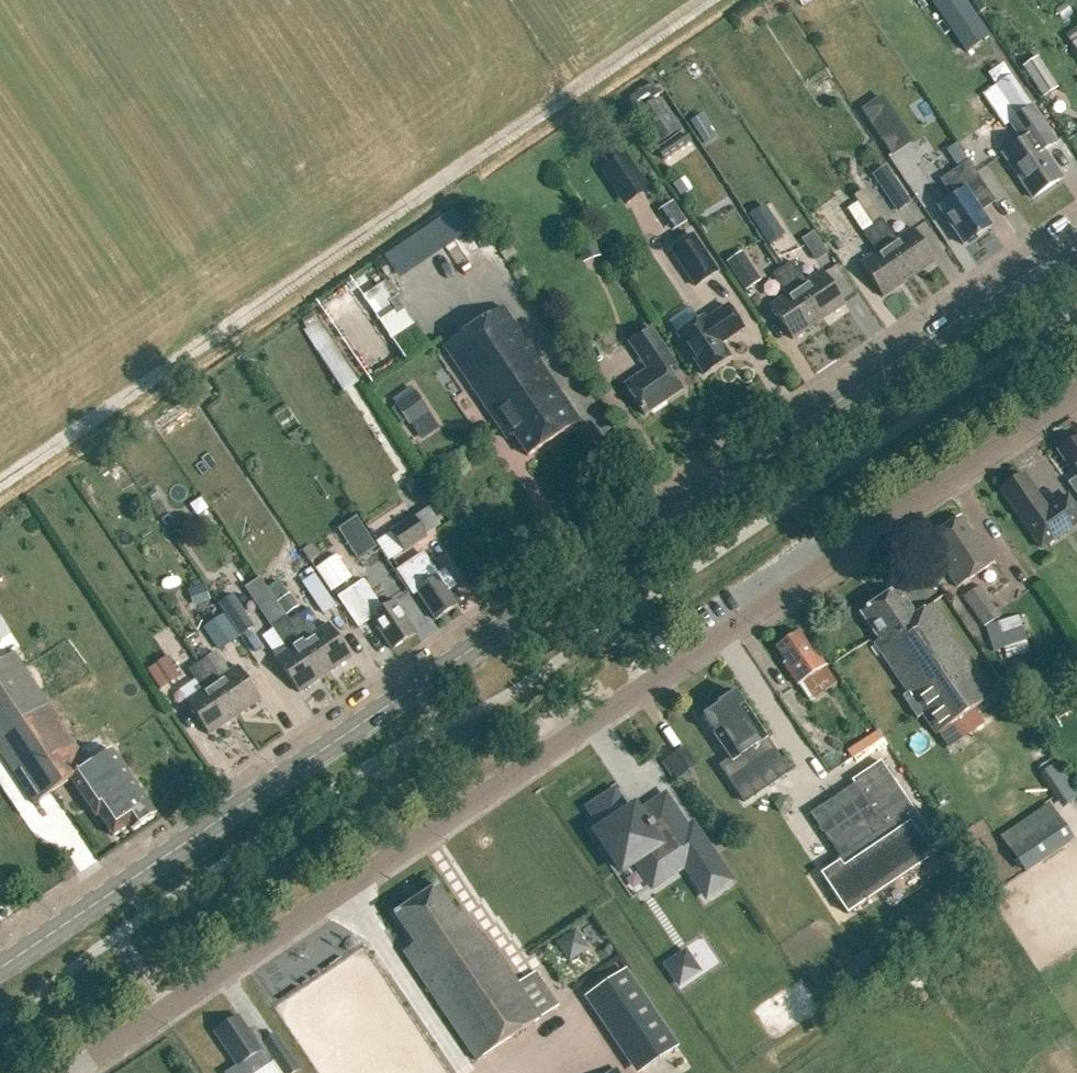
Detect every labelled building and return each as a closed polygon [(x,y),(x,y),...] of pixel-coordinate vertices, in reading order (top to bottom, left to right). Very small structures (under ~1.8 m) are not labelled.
[(964,52),(987,36),(963,0),(928,0),(964,52)] [(1065,35),(1071,44),(1076,40),(1076,26),(1065,35)] [(1044,96),(1060,86),(1039,55),(1024,66),(1044,96)] [(996,86),(982,95),(1005,127),(1010,124),(1032,109),(1011,76),(996,86)] [(657,99),(635,114),(656,145),(678,130),(657,99)] [(897,129),(877,100),(861,110),(881,140),(897,129)] [(1003,156),(1032,199),(1061,179),(1043,152),(1056,144),(1032,109),(1010,124),(1022,142),(1003,156)] [(701,115),(690,122),(704,144),(714,137),(701,115)] [(685,133),(658,151),(664,160),(691,142),(685,133)] [(615,177),(607,182),(619,203),(644,187),(621,149),(604,160),(615,177)] [(967,163),(940,182),(952,199),(938,209),(963,246),(991,228),(973,203),(988,193),(967,163)] [(898,211),(912,201),(887,164),(873,174),(898,211)] [(680,180),(673,185),(680,197),(688,192),(680,180)] [(854,201),(866,219),(874,213),(861,196),(854,201)] [(843,207),(858,229),(866,223),(851,201),(843,207)] [(673,202),(660,210),(674,231),(687,223),(673,202)] [(764,205),(748,216),(769,246),(785,235),(764,205)] [(450,208),(379,253),(393,276),(464,231),(450,208)] [(872,227),(908,280),(935,263),(912,230),(896,241),(882,220),(872,227)] [(882,298),(908,280),(872,227),(863,233),(877,254),(860,265),(882,298)] [(695,287),(717,272),(693,236),(671,251),(695,287)] [(817,238),(805,246),(816,262),(828,254),(817,238)] [(593,239),(576,246),(582,260),(599,254),(593,239)] [(782,268),(818,322),(845,304),(822,271),(806,282),(791,262),(782,268)] [(759,281),(750,268),(737,277),(746,290),(759,281)] [(792,340),(818,322),(782,268),(772,275),(786,296),(770,307),(792,340)] [(384,338),(407,325),(382,279),(359,292),(384,338)] [(743,330),(727,306),(705,321),(703,318),(677,335),(704,375),(730,358),(720,344),(743,330)] [(527,457),(579,421),(503,307),(444,347),(506,439),(512,435),(527,457)] [(313,313),(301,321),(306,329),(319,321),(313,313)] [(344,391),(359,382),(325,326),(310,336),(344,391)] [(644,415),(681,390),(662,361),(669,356),(650,328),(628,342),(647,370),(624,385),(644,415)] [(414,421),(430,410),(416,389),(400,400),(414,421)] [(1059,451),(1076,477),(1068,484),(1076,497),(1076,439),(1059,451)] [(1023,475),(1000,490),(1041,548),(1076,523),(1076,510),(1067,496),(1047,510),(1023,475)] [(417,476),(405,485),(415,499),(427,491),(417,476)] [(169,516),(161,521),(171,535),(179,530),(169,516)] [(404,552),(427,537),(414,516),(391,531),(404,552)] [(931,537),(932,539),(919,547),(933,567),(937,572),(941,580),(948,575),(956,587),(957,587),(974,575),(979,572),(994,562),(973,532),(970,534),(959,518),(943,529),(931,537)] [(340,532),(359,561),(378,549),(359,519),(340,532)] [(330,591),(351,577),(336,555),(315,569),(330,591)] [(437,576),(422,555),(397,572),(412,595),(416,592),(435,620),(456,606),(446,591),(454,586),(444,571),(437,576)] [(314,575),(302,583),(323,615),(335,607),(314,575)] [(277,581),(267,588),(276,602),(288,594),(277,581)] [(383,611),(362,581),(337,598),(358,629),(371,620),(391,650),(416,633),(395,602),(383,611)] [(204,586),(189,590),(194,605),(209,600),(204,586)] [(979,586),(963,597),(983,627),(1001,616),(979,586)] [(938,733),(960,719),(994,695),(931,603),(914,614),(897,589),(860,614),(878,640),(874,643),(908,694),(899,699),(914,721),(923,715),(936,735),(938,733)] [(289,594),(276,603),(282,612),(285,616),(298,607),(289,594)] [(240,635),(252,626),(231,596),(219,604),(240,635)] [(270,619),(282,612),(276,603),(271,596),(259,604),(270,619)] [(220,649),(240,636),(224,613),(204,626),(220,649)] [(288,621),(324,675),(350,657),(328,624),(311,635),(297,614),(288,621)] [(288,621),(285,616),(270,626),(284,646),(272,654),(298,692),(324,675),(288,621)] [(1017,619),(984,629),(991,652),(1024,642),(1017,619)] [(797,685),(808,678),(825,667),(811,646),(808,648),(798,633),(775,648),(786,663),(783,665),(797,685)] [(14,653),(0,662),(0,753),(34,805),(71,780),(96,818),(99,816),(113,837),(129,827),(132,832),(156,816),(112,750),(93,763),(89,756),(85,759),(14,653)] [(160,689),(179,676),(166,657),(147,670),(160,689)] [(198,663),(234,717),(260,699),(238,666),(221,678),(207,657),(198,663)] [(208,735),(234,717),(198,663),(188,670),(202,691),(185,702),(208,735)] [(717,707),(702,717),(732,761),(721,769),(744,802),(788,772),(766,739),(734,693),(726,692),(718,697),(718,699),(717,705),(716,705),(717,707)] [(627,757),(639,751),(630,734),(619,740),(627,757)] [(858,744),(847,752),(851,759),(863,751),(858,744)] [(686,745),(674,753),(663,761),(676,780),(698,764),(686,745)] [(854,785),(810,815),(840,859),(836,861),(838,863),(821,875),(847,914),(932,857),(919,838),(928,833),(881,762),(852,782),(854,785)] [(1053,797),(1061,809),(1076,798),(1076,794),(1071,785),(1053,797)] [(603,830),(596,834),(602,844),(601,844),(602,846),(603,845),(614,861),(613,862),(614,864),(615,863),(621,872),(632,865),(633,866),(635,864),(634,864),(646,856),(663,880),(685,865),(706,897),(729,882),(692,827),(687,831),(665,798),(639,815),(634,809),(627,813),(613,793),(609,796),(609,795),(607,797),(595,806),(595,805),(593,806),(593,807),(589,810),(603,830)] [(778,798),(775,807),(780,814),(790,813),(793,804),(787,797),(778,798)] [(1004,839),(1026,871),(1070,842),(1047,809),(1004,839)] [(457,918),(438,889),(396,916),(415,945),(404,952),(476,1061),(558,1007),(535,972),(518,984),(495,949),(493,951),(482,935),(478,938),(462,914),(457,918)] [(575,930),(554,944),(568,963),(588,949),(575,930)] [(641,1069),(676,1045),(626,971),(592,995),(641,1069)] [(919,975),(907,983),(915,995),(927,987),(919,975)] [(268,1066),(259,1053),(262,1051),(239,1017),(215,1033),(237,1066),(226,1072),(258,1072),(268,1066)] [(299,1070),(275,1034),(262,1044),(282,1072),(294,1072),(299,1070)]
